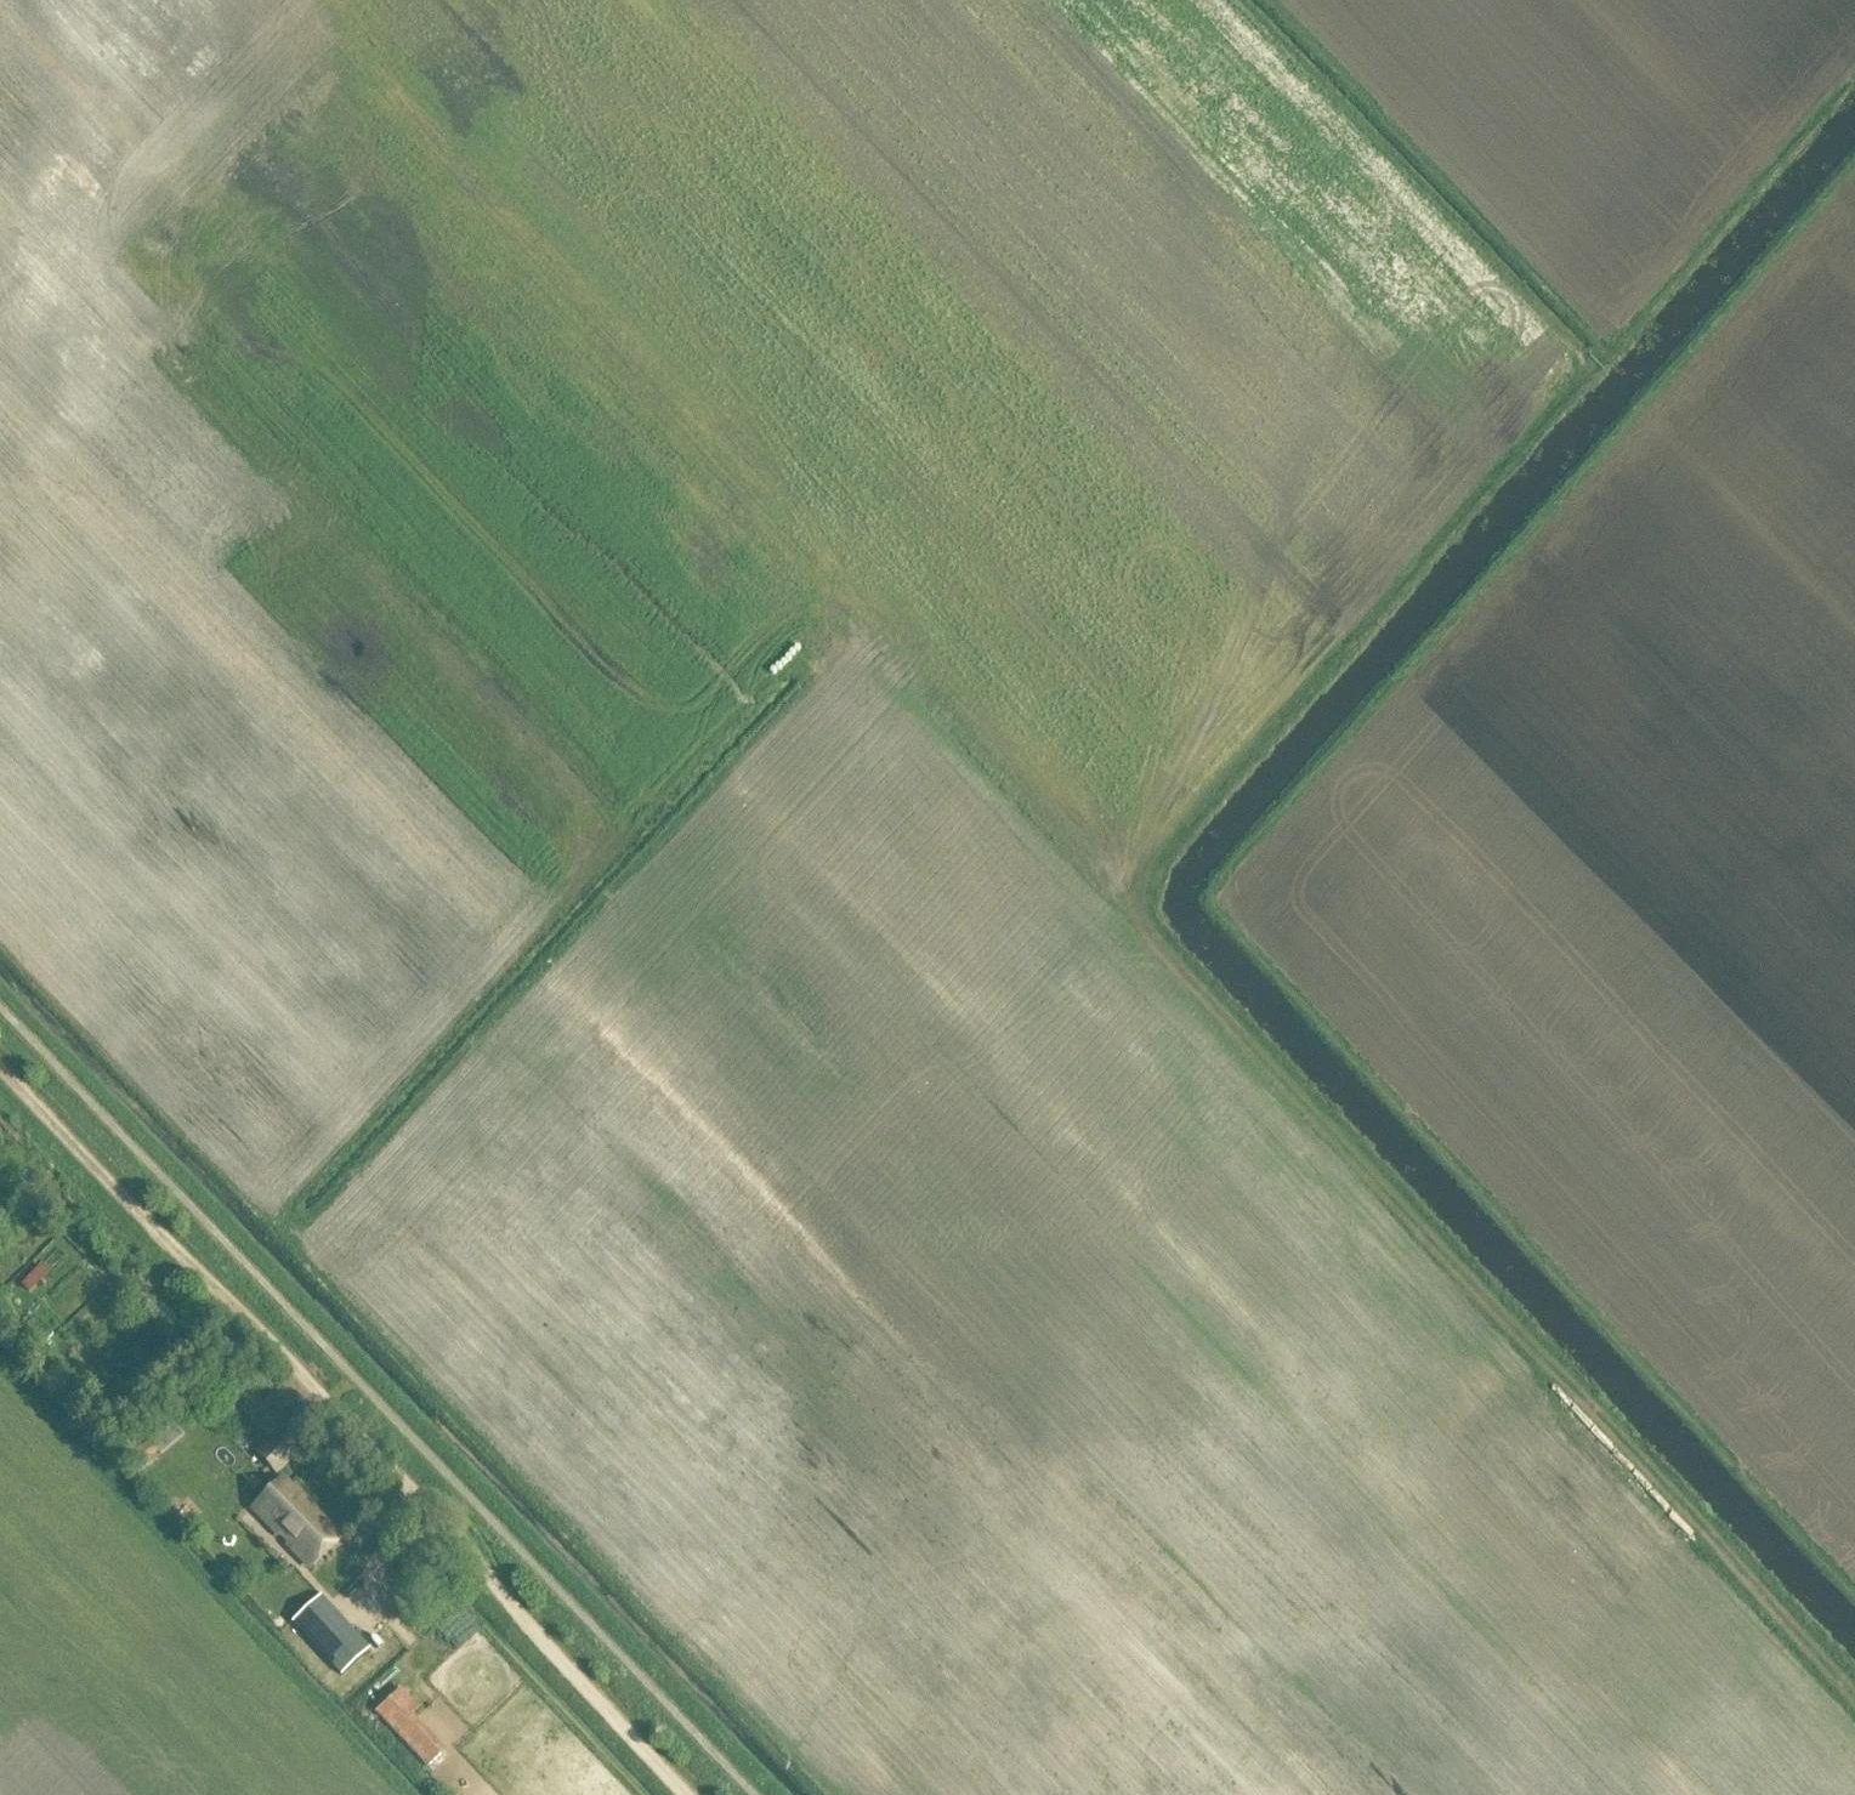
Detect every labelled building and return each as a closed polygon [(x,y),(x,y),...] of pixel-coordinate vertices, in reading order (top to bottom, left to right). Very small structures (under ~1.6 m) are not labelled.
[(29,1297),(49,1276),(42,1269),(21,1289),(29,1297)] [(276,1475),(295,1456),(278,1438),(259,1457),(276,1475)] [(307,1564),(335,1538),(286,1486),(279,1491),(274,1486),(253,1507),(307,1564)] [(373,1648),(322,1595),(292,1623),(342,1677),(373,1648)] [(376,1716),(427,1771),(446,1753),(413,1718),(420,1711),(402,1692),(376,1716)]
